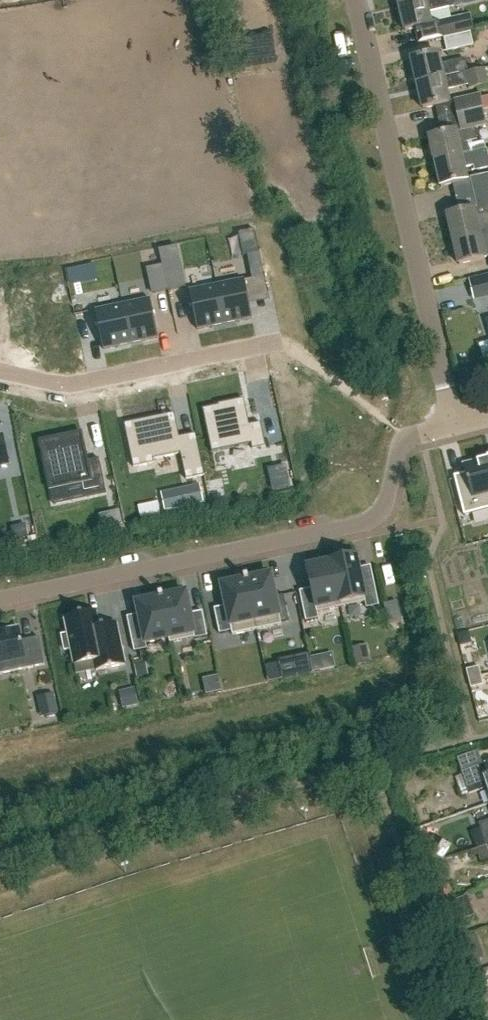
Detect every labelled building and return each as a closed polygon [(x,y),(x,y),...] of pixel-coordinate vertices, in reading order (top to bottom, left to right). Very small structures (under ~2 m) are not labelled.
[(399,6),(405,31),(431,25),(428,12),(455,5),(453,0),(427,0),(399,6)] [(248,29),(254,43),(277,33),(268,11),(256,16),(260,24),(248,29)] [(474,30),(470,14),(434,23),(438,39),(474,30)] [(472,45),(469,32),(443,38),(446,51),(472,45)] [(412,59),(417,84),(464,73),(463,70),(467,70),(465,59),(440,65),(437,53),(412,59)] [(464,74),(464,73),(417,84),(423,109),(449,103),(446,90),(467,85),(468,90),(487,85),(484,69),(464,74)] [(454,101),(458,116),(483,110),(480,99),(456,105),(455,101),(454,101)] [(483,110),(458,116),(461,130),(429,137),(435,162),(486,151),(484,142),(470,145),(469,142),(477,140),(474,128),(486,125),(483,110)] [(486,151),(435,162),(441,187),(467,182),(464,169),(472,167),(473,171),(487,168),(487,160),(486,151)] [(487,191),(487,177),(469,181),(473,195),(487,191)] [(478,234),(487,231),(487,191),(473,195),(476,208),(447,215),(453,240),(478,234)] [(478,234),(453,240),(459,265),(484,259),(487,259),(487,231),(478,234)] [(259,252),(247,255),(252,279),(264,276),(259,252)] [(469,280),(474,301),(487,298),(487,275),(469,280)] [(243,276),(216,282),(224,321),(251,315),(243,276)] [(216,282),(189,288),(197,327),(224,321),(216,282)] [(149,296),(122,302),(130,341),(157,335),(149,296)] [(122,302),(95,307),(103,346),(130,341),(122,302)] [(244,399),(203,408),(212,451),(251,443),(252,450),(266,447),(261,423),(250,426),(244,399)] [(175,414),(125,424),(134,468),(154,464),(153,460),(182,454),(187,480),(204,476),(196,434),(180,438),(175,414)] [(81,433),(40,442),(50,490),(80,483),(82,495),(105,490),(99,459),(87,461),(81,433)] [(9,465),(3,436),(0,437),(0,466),(9,465)] [(461,503),(465,516),(487,510),(487,459),(464,466),(473,500),(461,503)] [(200,486),(162,494),(165,509),(203,501),(200,486)] [(119,511),(101,515),(103,526),(122,522),(119,511)] [(331,560),(341,607),(365,602),(366,609),(379,606),(373,576),(361,578),(356,557),(332,562),(332,560),(331,560)] [(317,613),(341,607),(331,560),(331,562),(307,567),(312,589),(300,591),(306,621),(318,619),(317,613)] [(248,578),(246,578),(257,630),(282,625),(278,608),(286,607),(283,595),(276,596),(271,574),(248,579),(248,578)] [(232,635),(257,630),(246,578),(244,578),(244,580),(222,585),(226,607),(214,609),(219,634),(231,631),(232,635)] [(160,596),(171,643),(195,638),(195,639),(208,636),(202,611),(190,614),(185,592),(163,597),(162,595),(160,596)] [(171,643),(160,596),(159,596),(159,598),(136,603),(141,624),(129,627),(134,652),(147,649),(146,643),(169,638),(170,643),(171,643)] [(118,634),(101,637),(96,611),(64,618),(68,634),(61,635),(65,651),(71,649),(74,665),(94,661),(96,671),(125,665),(118,634)] [(0,631),(0,674),(45,664),(39,637),(22,641),(19,627),(0,631)] [(368,645),(351,648),(353,663),(353,664),(371,661),(371,659),(368,645)] [(306,654),(277,660),(281,678),(310,672),(306,654)] [(321,655),(310,657),(313,672),(324,669),(321,655)] [(145,663),(134,665),(137,678),(148,676),(145,663)] [(479,667),(466,670),(469,679),(481,676),(479,667)] [(481,676),(469,679),(471,688),(484,685),(481,676)] [(135,688),(119,691),(122,709),(138,706),(135,688)] [(53,694),(36,697),(40,718),(57,714),(53,694)] [(456,758),(459,765),(478,758),(476,751),(456,758)] [(478,758),(459,765),(461,772),(481,765),(478,758)] [(487,777),(483,765),(460,773),(461,774),(454,777),(460,796),(468,794),(487,788),(487,790),(487,777)] [(478,824),(480,829),(486,846),(487,845),(487,821),(478,824)] [(442,885),(441,882),(436,883),(442,900),(447,898),(450,897),(445,884),(442,885)] [(479,976),(477,972),(473,973),(471,974),(474,986),(477,985),(483,983),(481,975),(479,976)]
